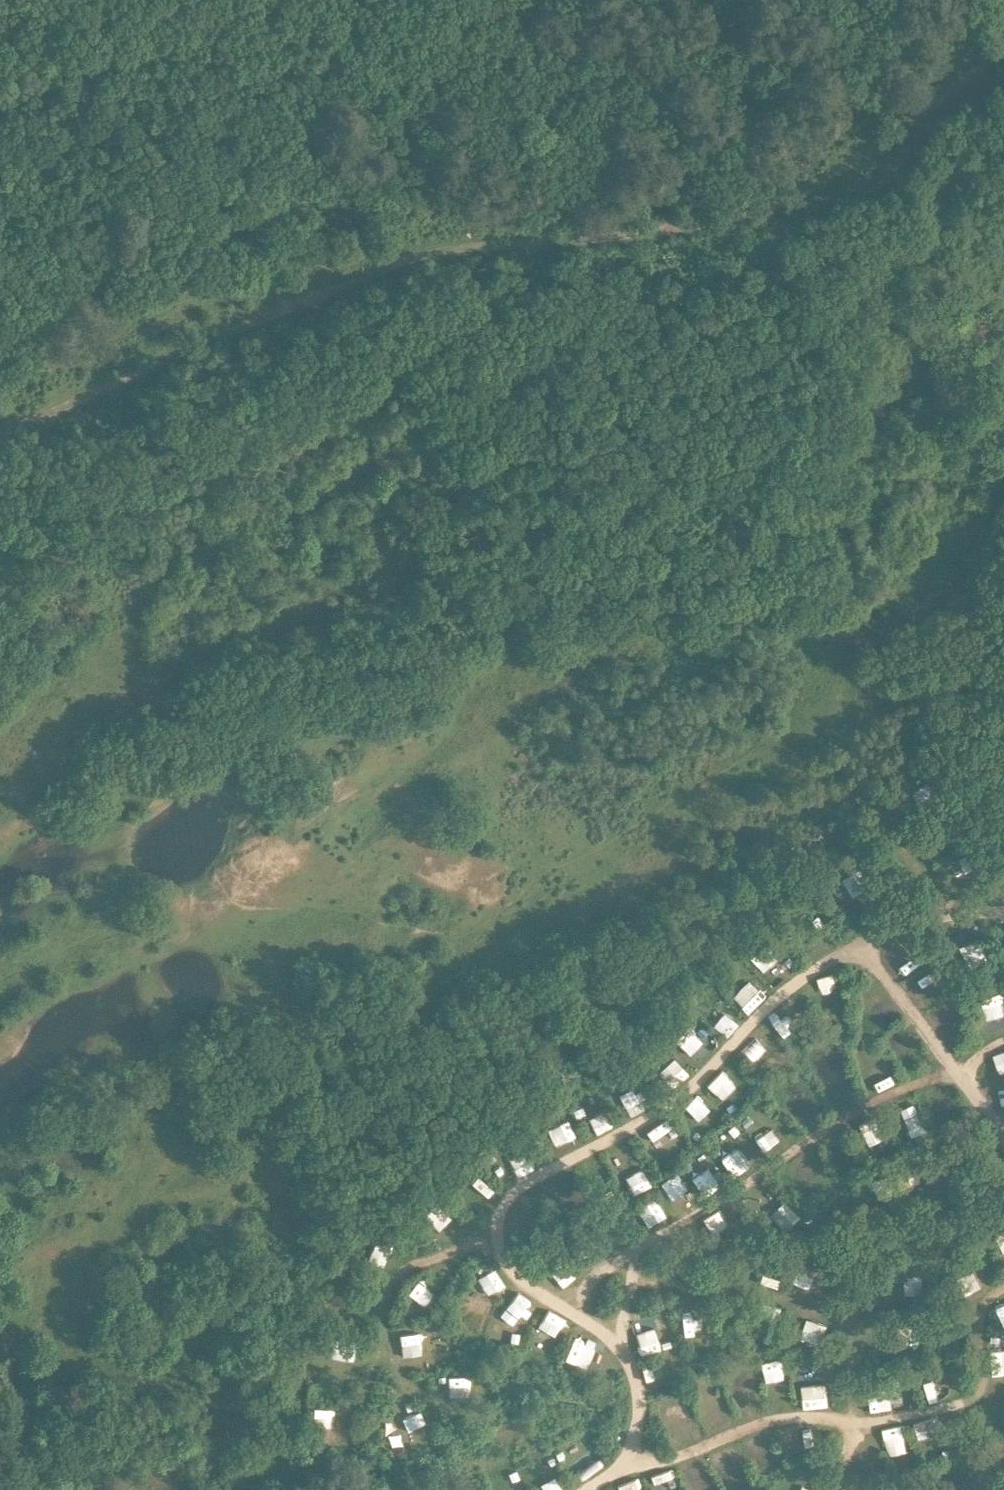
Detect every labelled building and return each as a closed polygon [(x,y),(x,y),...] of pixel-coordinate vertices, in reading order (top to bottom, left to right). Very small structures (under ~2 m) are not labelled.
[(860,873),(845,876),(849,896),(864,893),(860,873)] [(901,938),(887,945),(896,963),(911,956),(901,938)] [(781,980),(796,969),(783,951),(768,962),(781,980)] [(917,978),(927,995),(941,987),(931,970),(917,978)] [(820,979),(823,998),(838,996),(836,977),(820,979)] [(883,1028),(900,1015),(885,995),(868,1009),(883,1028)] [(989,1025),(1003,1021),(1003,1014),(1001,1004),(984,1008),(989,1025)] [(774,1022),(782,1034),(801,1022),(793,1009),(774,1022)] [(713,1025),(727,1037),(738,1023),(723,1012),(713,1025)] [(691,1022),(674,1040),(690,1055),(707,1038),(691,1022)] [(749,1035),(739,1050),(757,1062),(767,1046),(749,1035)] [(877,1084),(896,1075),(887,1059),(869,1068),(877,1084)] [(721,1071),(707,1086),(722,1100),(736,1085),(721,1071)] [(624,1099),(634,1116),(647,1108),(637,1092),(624,1099)] [(698,1121),(709,1110),(696,1097),(685,1108),(698,1121)] [(591,1118),(594,1133),(609,1130),(606,1114),(591,1118)] [(916,1115),(903,1120),(910,1136),(922,1131),(916,1115)] [(647,1130),(652,1140),(673,1128),(667,1118),(647,1130)] [(557,1155),(574,1147),(564,1129),(548,1137),(557,1155)] [(867,1144),(877,1159),(889,1151),(879,1136),(867,1144)] [(835,1155),(845,1170),(856,1162),(847,1147),(835,1155)] [(740,1148),(729,1154),(740,1173),(751,1167),(740,1148)] [(808,1151),(789,1165),(805,1186),(824,1171),(808,1151)] [(635,1196),(651,1187),(641,1168),(625,1177),(635,1196)] [(683,1171),(663,1183),(673,1198),(692,1186),(683,1171)] [(649,1223),(667,1217),(662,1200),(644,1206),(649,1223)] [(711,1234),(737,1213),(729,1204),(703,1225),(711,1234)] [(434,1210),(421,1219),(431,1234),(444,1225),(434,1210)] [(554,1270),(559,1285),(574,1280),(568,1265),(554,1270)] [(488,1294),(503,1285),(495,1270),(479,1279),(488,1294)] [(409,1293),(425,1304),(433,1292),(418,1281),(409,1293)] [(525,1322),(534,1304),(516,1295),(507,1314),(525,1322)] [(996,1309),(1003,1326),(1003,1305),(996,1309)] [(547,1312),(538,1330),(557,1338),(565,1320),(547,1312)] [(698,1334),(697,1315),(684,1316),(685,1335),(698,1334)] [(819,1344),(828,1327),(809,1318),(801,1336),(819,1344)] [(637,1332),(640,1353),(659,1350),(656,1329),(637,1332)] [(421,1333),(402,1334),(403,1355),(422,1354),(421,1333)] [(568,1360),(589,1367),(596,1346),(574,1340),(568,1360)] [(785,1359),(763,1360),(765,1380),(786,1379),(785,1359)] [(641,1368),(645,1382),(663,1378),(660,1363),(641,1368)] [(726,1380),(737,1400),(759,1388),(748,1368),(726,1380)] [(923,1378),(927,1400),(947,1396),(942,1374),(923,1378)] [(448,1394),(465,1395),(467,1377),(449,1375),(448,1394)] [(804,1409),(828,1406),(826,1383),(801,1385),(804,1409)] [(868,1388),(871,1412),(892,1409),(888,1385),(868,1388)] [(662,1407),(669,1424),(689,1416),(682,1398),(662,1407)] [(316,1428),(333,1430),(335,1414),(318,1412),(316,1428)] [(920,1444),(944,1436),(938,1416),(914,1424),(920,1444)] [(401,1438),(428,1432),(425,1419),(398,1425),(401,1438)] [(781,1427),(783,1447),(798,1446),(796,1426),(781,1427)] [(887,1455),(906,1453),(903,1426),(884,1428),(887,1455)] [(748,1458),(764,1454),(761,1436),(744,1440),(748,1458)] [(670,1471),(655,1474),(658,1487),(673,1483),(670,1471)] [(544,1489),(561,1489),(556,1479),(542,1485),(544,1489)]
